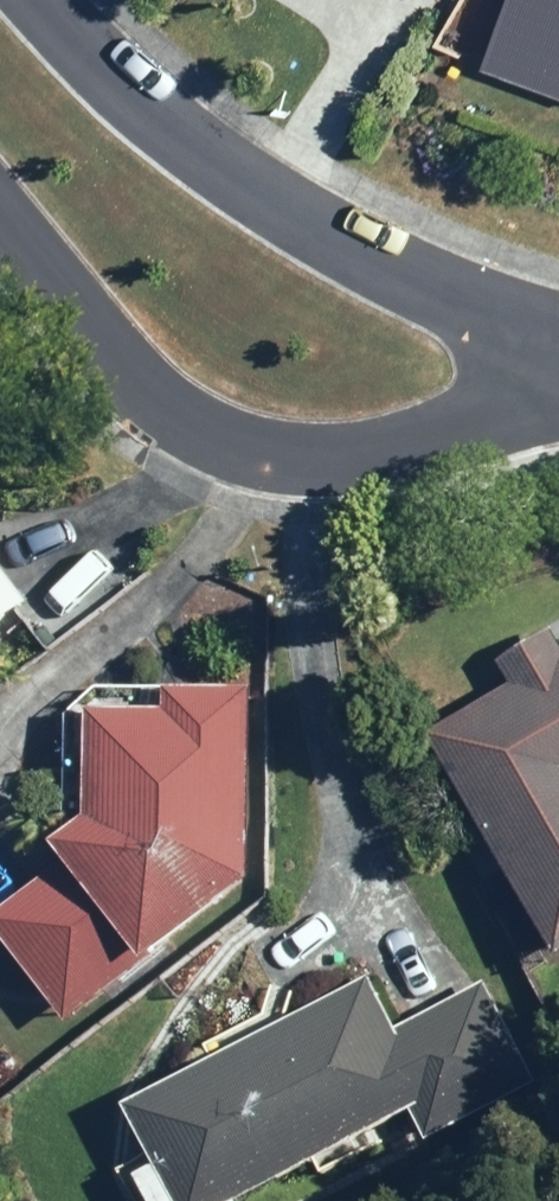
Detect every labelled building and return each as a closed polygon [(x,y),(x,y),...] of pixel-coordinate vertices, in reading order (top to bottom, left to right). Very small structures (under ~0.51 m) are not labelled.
[(472,58),(558,88),(558,0),(492,0),(472,58)] [(16,603),(0,582),(0,614),(16,603)] [(497,929),(521,968),(558,945),(558,649),(553,652),(539,629),(487,661),(499,681),(412,734),(467,824),(449,836),(471,873),(486,864),(517,917),(497,929)] [(50,865),(0,900),(0,951),(50,1022),(137,961),(129,949),(238,871),(237,687),(150,688),(150,709),(67,710),(68,813),(31,839),(50,865)] [(110,1173),(125,1200),(221,1200),(398,1109),(412,1137),(522,1080),(472,982),(384,1028),(357,976),(110,1104),(138,1158),(110,1173)]
